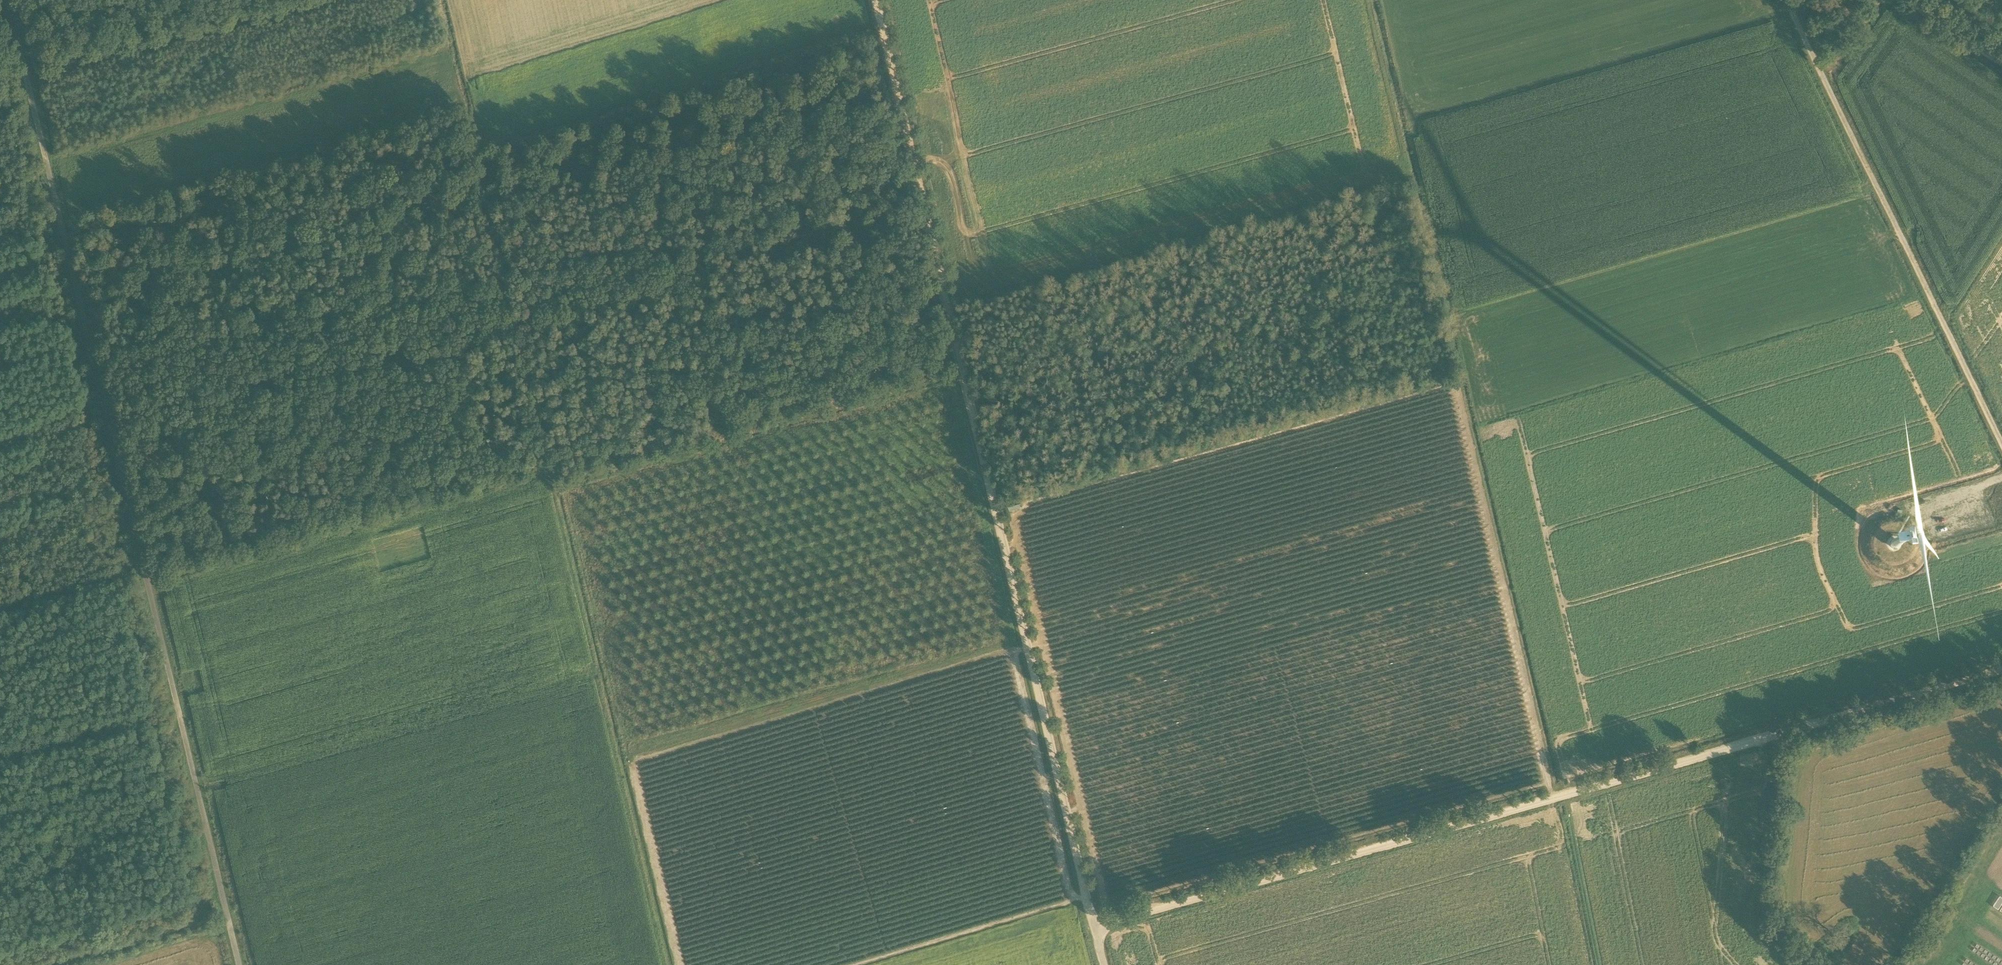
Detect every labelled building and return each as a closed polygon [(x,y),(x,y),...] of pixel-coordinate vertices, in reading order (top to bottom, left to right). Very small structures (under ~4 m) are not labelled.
[(1888,544),(1888,545),(1888,546),(1888,547),(1889,547),(1889,548),(1890,548),(1891,549),(1892,549),(1893,549),(1894,549),(1895,549),(1896,548),(1897,548),(1897,547),(1897,546),(1898,546),(1898,545),(1898,544),(1898,543),(1898,542),(1897,542),(1897,541),(1896,541),(1896,540),(1895,540),(1895,539),(1894,539),(1893,539),(1892,539),(1891,539),(1891,540),(1890,540),(1889,541),(1889,542),(1888,542),(1888,543),(1888,544)]
